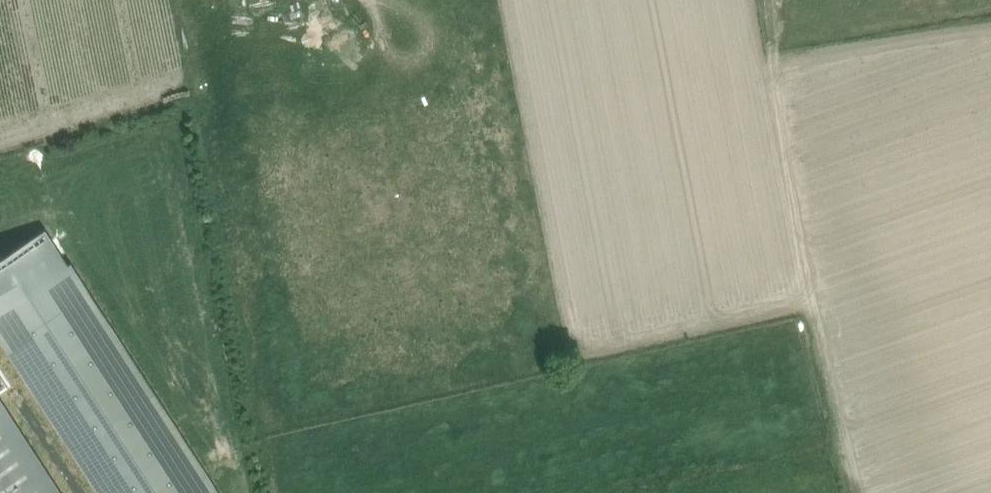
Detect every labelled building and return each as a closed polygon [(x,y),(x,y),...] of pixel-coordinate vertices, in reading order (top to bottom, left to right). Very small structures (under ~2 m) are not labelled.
[(0,259),(0,339),(101,492),(221,492),(72,262),(69,264),(46,229),(0,259)] [(0,397),(0,492),(63,492),(0,397)]
